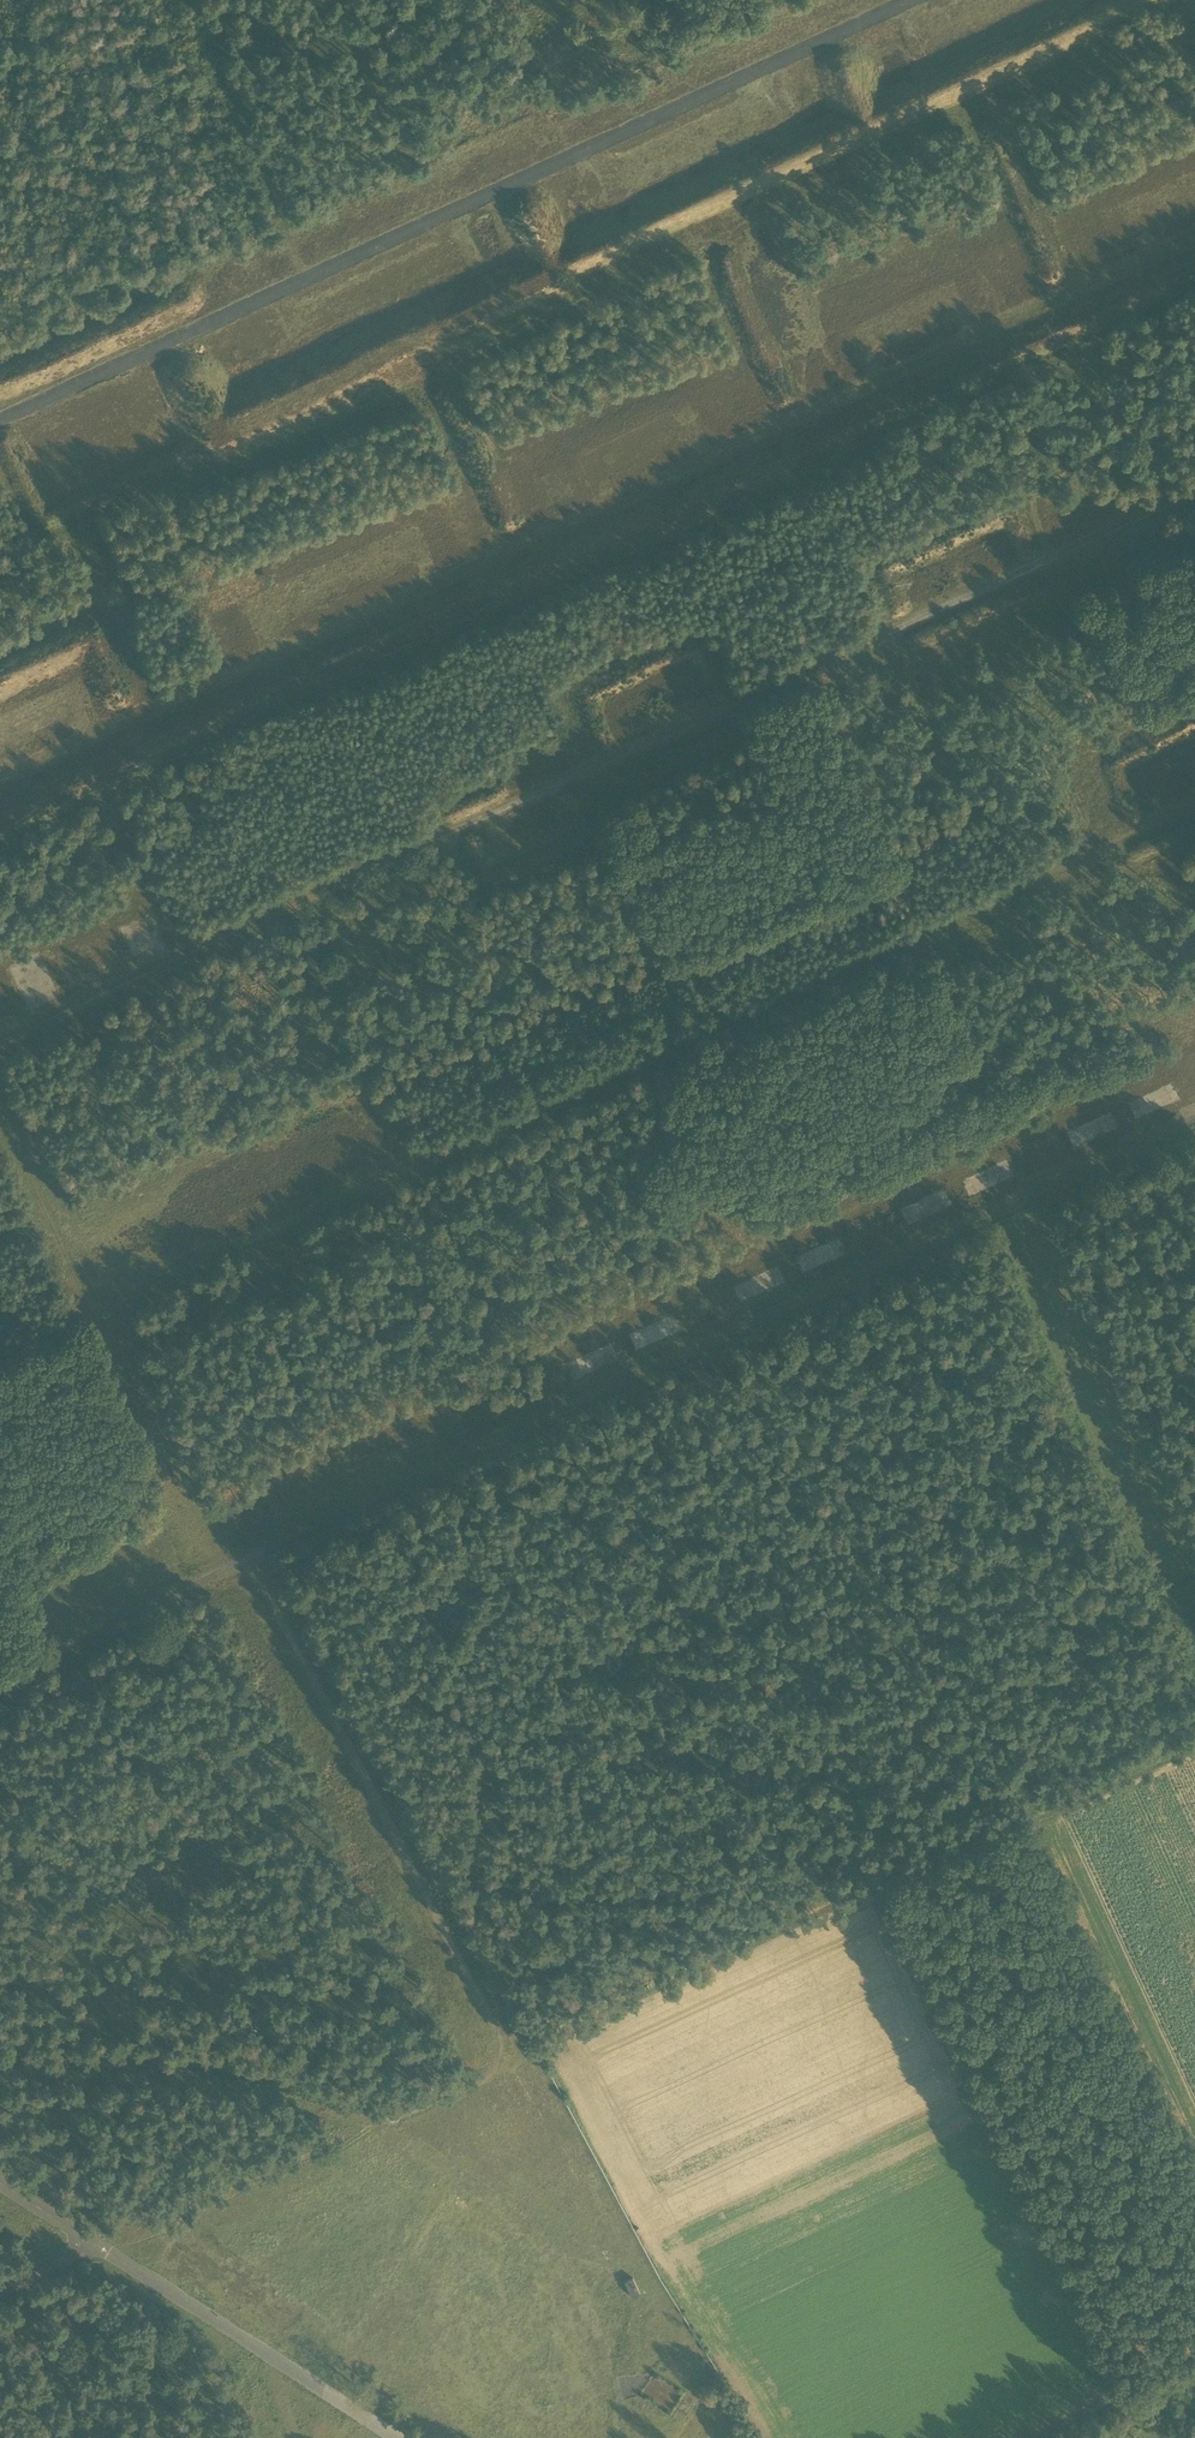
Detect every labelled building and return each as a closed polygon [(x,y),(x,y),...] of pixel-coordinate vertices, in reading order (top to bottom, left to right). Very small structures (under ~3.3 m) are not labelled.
[(962,1178),(969,1195),(1014,1176),(1007,1159),(962,1178)] [(630,2292),(632,2297),(633,2297),(640,2294),(632,2276),(624,2279),(630,2292)]
